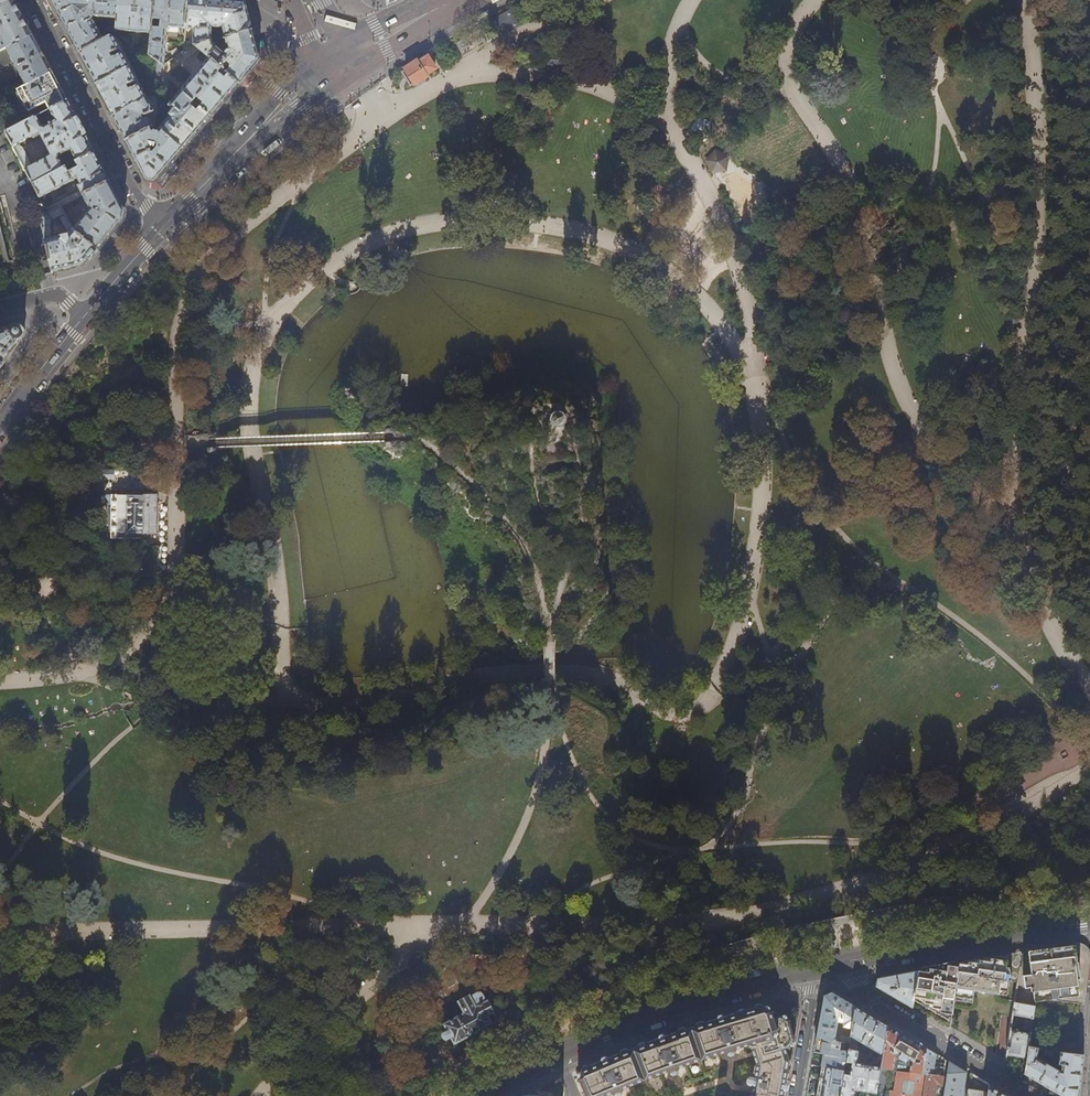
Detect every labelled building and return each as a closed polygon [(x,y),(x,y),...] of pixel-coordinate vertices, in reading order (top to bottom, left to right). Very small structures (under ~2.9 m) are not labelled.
[(34,36),(27,24),(15,0),(12,0),(0,6),(0,54),(34,36)] [(94,17),(117,19),(119,0),(52,0),(58,11),(79,52),(103,39),(97,28),(99,27),(98,24),(96,26),(92,19),(94,17)] [(152,20),(154,0),(119,0),(117,19),(116,30),(151,33),(151,28),(152,20)] [(166,32),(177,33),(178,28),(185,29),(188,0),(154,0),(152,20),(161,21),(161,25),(158,25),(158,28),(151,28),(151,33),(150,38),(148,54),(158,60),(163,64),(166,32)] [(245,2),(221,0),(188,0),(185,29),(185,30),(194,30),(193,42),(184,41),(183,52),(194,45),(212,41),(211,37),(211,26),(212,27),(213,27),(220,28),(221,27),(221,26),(223,26),(225,37),(252,30),(250,20),(245,2)] [(493,22),(500,34),(515,25),(509,13),(493,22)] [(238,83),(259,58),(257,49),(256,45),(252,30),(225,37),(228,49),(223,53),(213,44),(212,41),(194,45),(198,49),(200,51),(238,83)] [(95,84),(129,66),(113,36),(111,35),(103,39),(79,52),(86,66),(95,84)] [(34,36),(0,54),(0,68),(12,62),(19,75),(0,85),(0,100),(18,91),(53,73),(47,61),(34,36)] [(148,54),(150,38),(139,37),(137,47),(148,54)] [(184,58),(198,49),(194,45),(183,52),(181,53),(184,58)] [(245,87),(268,61),(265,47),(257,49),(259,58),(238,83),(245,87)] [(238,83),(200,51),(195,56),(195,58),(204,65),(181,91),(210,116),(227,96),(238,83)] [(542,55),(541,63),(564,65),(564,57),(542,55)] [(423,78),(427,76),(425,75),(435,68),(428,57),(418,63),(417,61),(405,69),(406,70),(402,72),(405,76),(403,78),(404,80),(406,82),(408,81),(410,85),(414,83),(415,84),(418,82),(419,84),(424,80),(423,78)] [(146,98),(129,66),(95,84),(103,98),(112,116),(146,98)] [(57,81),(53,73),(18,91),(29,109),(46,99),(50,109),(51,109),(67,100),(57,81)] [(193,136),(210,116),(181,91),(168,105),(173,109),(169,114),(168,114),(166,116),(168,118),(159,128),(183,149),(193,136)] [(152,126),(148,117),(145,119),(143,116),(140,115),(141,112),(147,113),(152,111),(146,98),(112,116),(119,128),(126,141),(152,126)] [(57,121),(45,127),(42,126),(36,116),(22,124),(5,132),(32,183),(63,167),(59,159),(60,155),(72,149),(78,160),(94,152),(80,125),(67,100),(51,109),(57,121)] [(16,112),(0,120),(0,122),(5,132),(22,124),(16,112)] [(157,130),(154,130),(152,126),(126,141),(137,162),(147,181),(155,181),(172,161),(176,157),(183,149),(159,128),(157,130)] [(327,136),(331,142),(336,137),(333,132),(327,136)] [(701,157),(708,169),(724,166),(725,151),(711,145),(701,157)] [(102,167),(94,152),(78,160),(77,160),(63,167),(32,183),(39,196),(77,178),(80,184),(75,186),(77,191),(45,207),(48,212),(61,205),(82,194),(109,180),(102,167)] [(162,187),(179,166),(172,161),(155,181),(162,187)] [(115,228),(124,218),(125,210),(117,194),(109,180),(82,194),(90,209),(73,228),(97,249),(115,228)] [(87,261),(89,258),(92,255),(97,249),(73,228),(66,214),(61,217),(67,229),(68,233),(55,237),(54,235),(51,232),(53,230),(51,224),(51,218),(64,211),(61,205),(48,212),(39,216),(53,272),(62,270),(79,266),(83,264),(85,263),(87,261)] [(292,270),(298,277),(306,270),(301,263),(292,270)] [(24,336),(25,334),(25,330),(24,328),(23,326),(21,325),(18,324),(17,324),(15,324),(11,325),(0,328),(0,365),(24,336)] [(569,427),(570,425),(570,423),(570,421),(569,419),(568,418),(566,417),(564,416),(562,415),(560,416),(559,416),(557,418),(556,419),(555,421),(554,423),(555,425),(555,427),(556,428),(558,430),(559,431),(561,431),(563,431),(565,431),(567,430),(568,428),(569,427)] [(141,532),(141,533),(156,533),(157,494),(126,494),(126,495),(105,495),(105,532),(119,532),(119,538),(140,538),(140,532),(141,532)] [(1019,795),(1081,771),(1068,738),(1042,748),(1047,760),(1010,774),(1019,795)] [(1089,959),(1089,957),(1080,946),(1074,947),(1085,962),(1081,991),(1086,992),(1088,972),(1089,959)] [(1081,991),(1085,962),(1074,947),(1056,949),(1022,954),(1017,982),(1013,1004),(1033,1007),(1035,1007),(1035,1001),(1048,1000),(1080,1003),(1081,991)] [(1008,982),(1010,981),(1017,982),(1022,954),(991,958),(990,958),(990,961),(985,960),(980,959),(979,960),(979,963),(969,961),(968,962),(967,964),(959,963),(958,966),(954,997),(971,998),(973,989),(998,994),(999,990),(1006,991),(1008,982)] [(954,997),(958,966),(953,965),(949,965),(929,968),(928,972),(923,971),(918,970),(912,1005),(949,1026),(954,997)] [(912,1005),(918,970),(900,973),(877,978),(876,986),(913,1008),(912,1005)] [(412,1012),(418,1015),(436,983),(429,979),(412,1012)] [(852,1028),(856,1007),(847,1001),(831,992),(824,996),(817,1037),(838,1041),(839,1035),(835,1034),(838,1021),(843,1022),(842,1026),(852,1028)] [(493,1014),(483,995),(482,994),(481,994),(480,994),(479,994),(471,998),(459,1004),(465,1015),(444,1026),(448,1032),(444,1035),(443,1037),(444,1039),(446,1040),(451,1038),(454,1044),(483,1028),(491,1024),(488,1017),(493,1014)] [(1030,1030),(1033,1007),(1013,1004),(1011,1015),(1026,1017),(1024,1029),(1030,1030)] [(643,1045),(621,1053),(619,1052),(610,1056),(610,1057),(604,1060),(597,1063),(596,1062),(587,1066),(586,1068),(583,1069),(580,1071),(578,1077),(586,1095),(601,1095),(612,1091),(613,1094),(617,1095),(619,1095),(621,1091),(620,1088),(668,1070),(669,1073),(672,1074),(675,1073),(677,1070),(676,1067),(725,1051),(726,1054),(729,1056),(732,1055),(734,1052),(733,1048),(744,1045),(750,1048),(755,1064),(753,1065),(751,1077),(748,1076),(745,1079),(745,1082),(746,1085),(750,1085),(748,1095),(785,1095),(783,1093),(784,1086),(785,1079),(786,1080),(788,1078),(789,1070),(788,1068),(789,1060),(786,1048),(791,1046),(794,1039),(788,1018),(782,1014),(773,1017),(771,1011),(770,1008),(768,1007),(765,1005),(738,1013),(735,1011),(727,1014),(725,1017),(720,1018),(713,1021),(711,1019),(702,1022),(700,1024),(678,1031),(676,1030),(667,1033),(667,1036),(661,1038),(654,1040),(652,1038),(644,1041),(643,1045)] [(881,1065),(856,1061),(858,1051),(857,1040),(883,1054),(888,1025),(869,1014),(856,1007),(852,1028),(851,1037),(850,1043),(849,1043),(845,1068),(850,1069),(849,1074),(844,1074),(841,1095),(853,1095),(854,1087),(877,1090),(881,1068),(881,1065)] [(944,1076),(923,1073),(926,1048),(917,1043),(898,1031),(888,1025),(883,1054),(883,1057),(882,1061),(881,1065),(881,1068),(894,1070),(896,1055),(899,1053),(901,1054),(901,1058),(905,1060),(907,1059),(908,1058),(911,1060),(911,1061),(912,1062),(910,1072),(894,1070),(890,1095),(941,1095),(944,1076)] [(1028,1049),(1030,1033),(1009,1030),(1006,1054),(1014,1055),(1026,1058),(1028,1049)] [(845,1068),(849,1043),(842,1041),(838,1041),(817,1037),(814,1051),(824,1053),(822,1060),(821,1067),(845,1071),(845,1068)] [(944,1076),(944,1071),(934,1070),(936,1054),(926,1048),(923,1073),(944,1076)] [(1084,1055),(1059,1052),(1058,1063),(1061,1063),(1061,1070),(1058,1070),(1036,1058),(1037,1053),(1042,1055),(1052,1055),(1052,1051),(1028,1049),(1026,1058),(1024,1074),(1048,1088),(1062,1095),(1077,1095),(1079,1095),(1084,1055)] [(967,1072),(961,1069),(949,1061),(944,1095),(963,1095),(967,1072)] [(844,1074),(845,1071),(821,1067),(818,1086),(816,1095),(841,1095),(844,1074)] [(989,1085),(969,1074),(966,1095),(987,1095),(989,1085)] [(989,1085),(987,1095),(1008,1095),(989,1085)]
